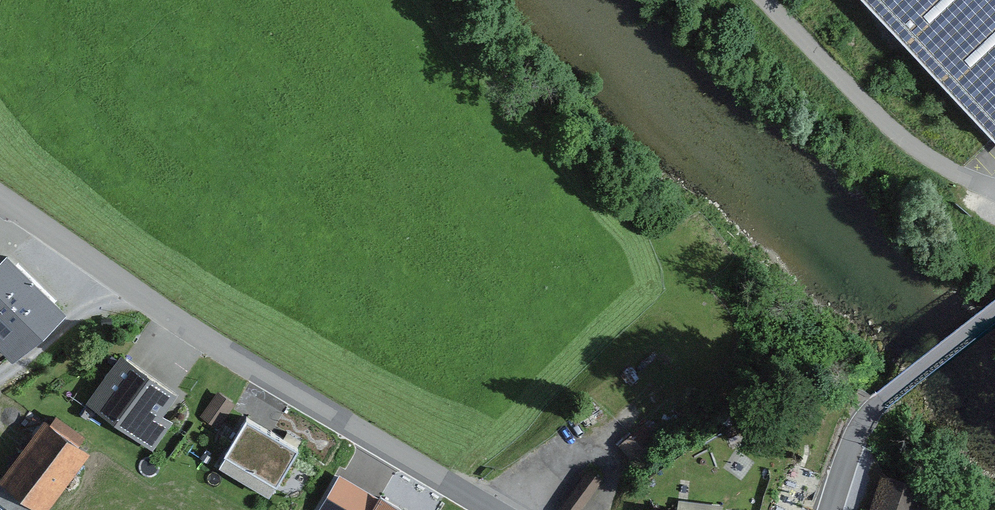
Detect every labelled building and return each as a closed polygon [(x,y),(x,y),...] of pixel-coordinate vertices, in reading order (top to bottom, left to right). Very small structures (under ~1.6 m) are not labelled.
[(994,138),(994,0),(865,0),(994,138)] [(7,366),(59,312),(0,261),(0,360),(7,366)] [(129,370),(98,416),(151,450),(181,404),(129,370)] [(205,410),(222,420),(237,395),(220,385),(205,410)] [(298,452),(248,422),(221,467),(270,497),(298,452)] [(33,425),(0,479),(0,493),(28,509),(46,509),(80,454),(33,425)] [(560,509),(579,509),(599,482),(586,473),(560,509)] [(875,474),(864,509),(919,509),(926,488),(875,474)]
